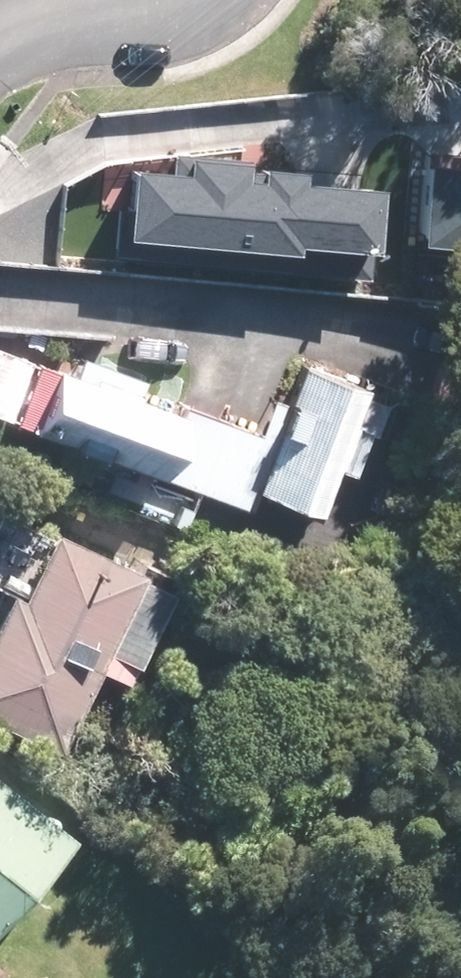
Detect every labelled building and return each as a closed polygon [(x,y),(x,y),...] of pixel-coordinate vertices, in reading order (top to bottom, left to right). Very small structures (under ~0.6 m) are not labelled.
[(285,143),(269,241),(452,270),(460,211),(460,171),(285,143)] [(233,268),(240,193),(92,180),(91,189),(85,255),(233,268)] [(353,385),(296,365),(253,486),(309,506),(353,385)] [(150,471),(170,414),(50,372),(30,428),(150,471)] [(219,421),(178,407),(153,477),(194,492),(219,421)] [(266,438),(225,423),(199,495),(240,510),(266,438)] [(36,534),(5,600),(0,598),(0,712),(42,732),(118,572),(36,534)] [(0,798),(0,890),(45,832),(0,798)]
